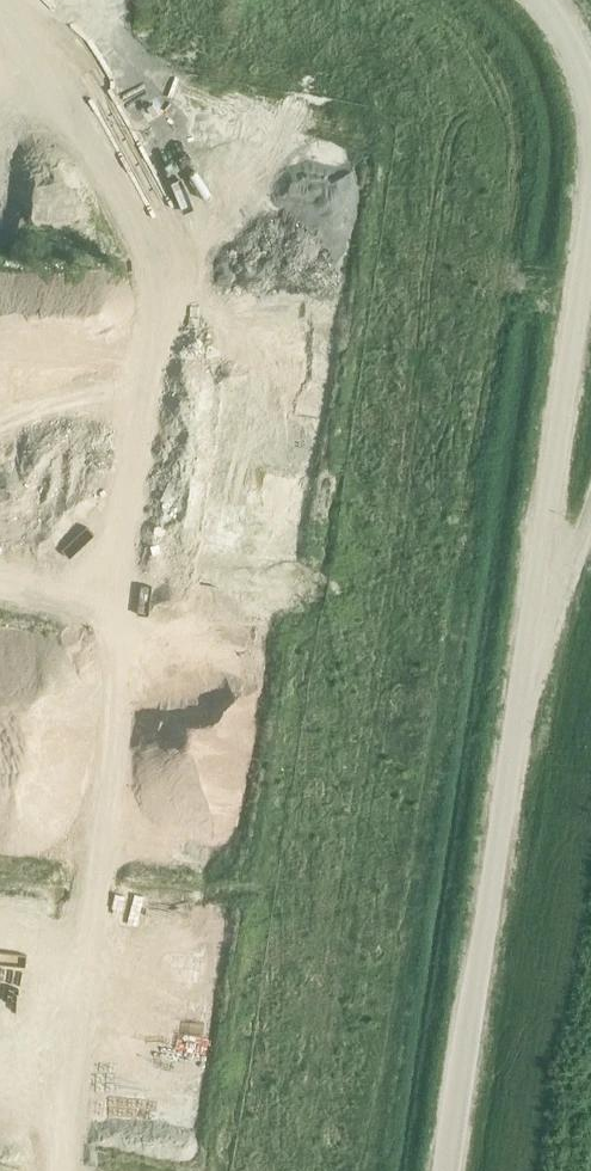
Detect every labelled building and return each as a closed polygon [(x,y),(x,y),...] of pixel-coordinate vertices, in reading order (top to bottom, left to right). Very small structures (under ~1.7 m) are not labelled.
[(72,15),(119,15),(118,0),(72,0),(72,15)]
